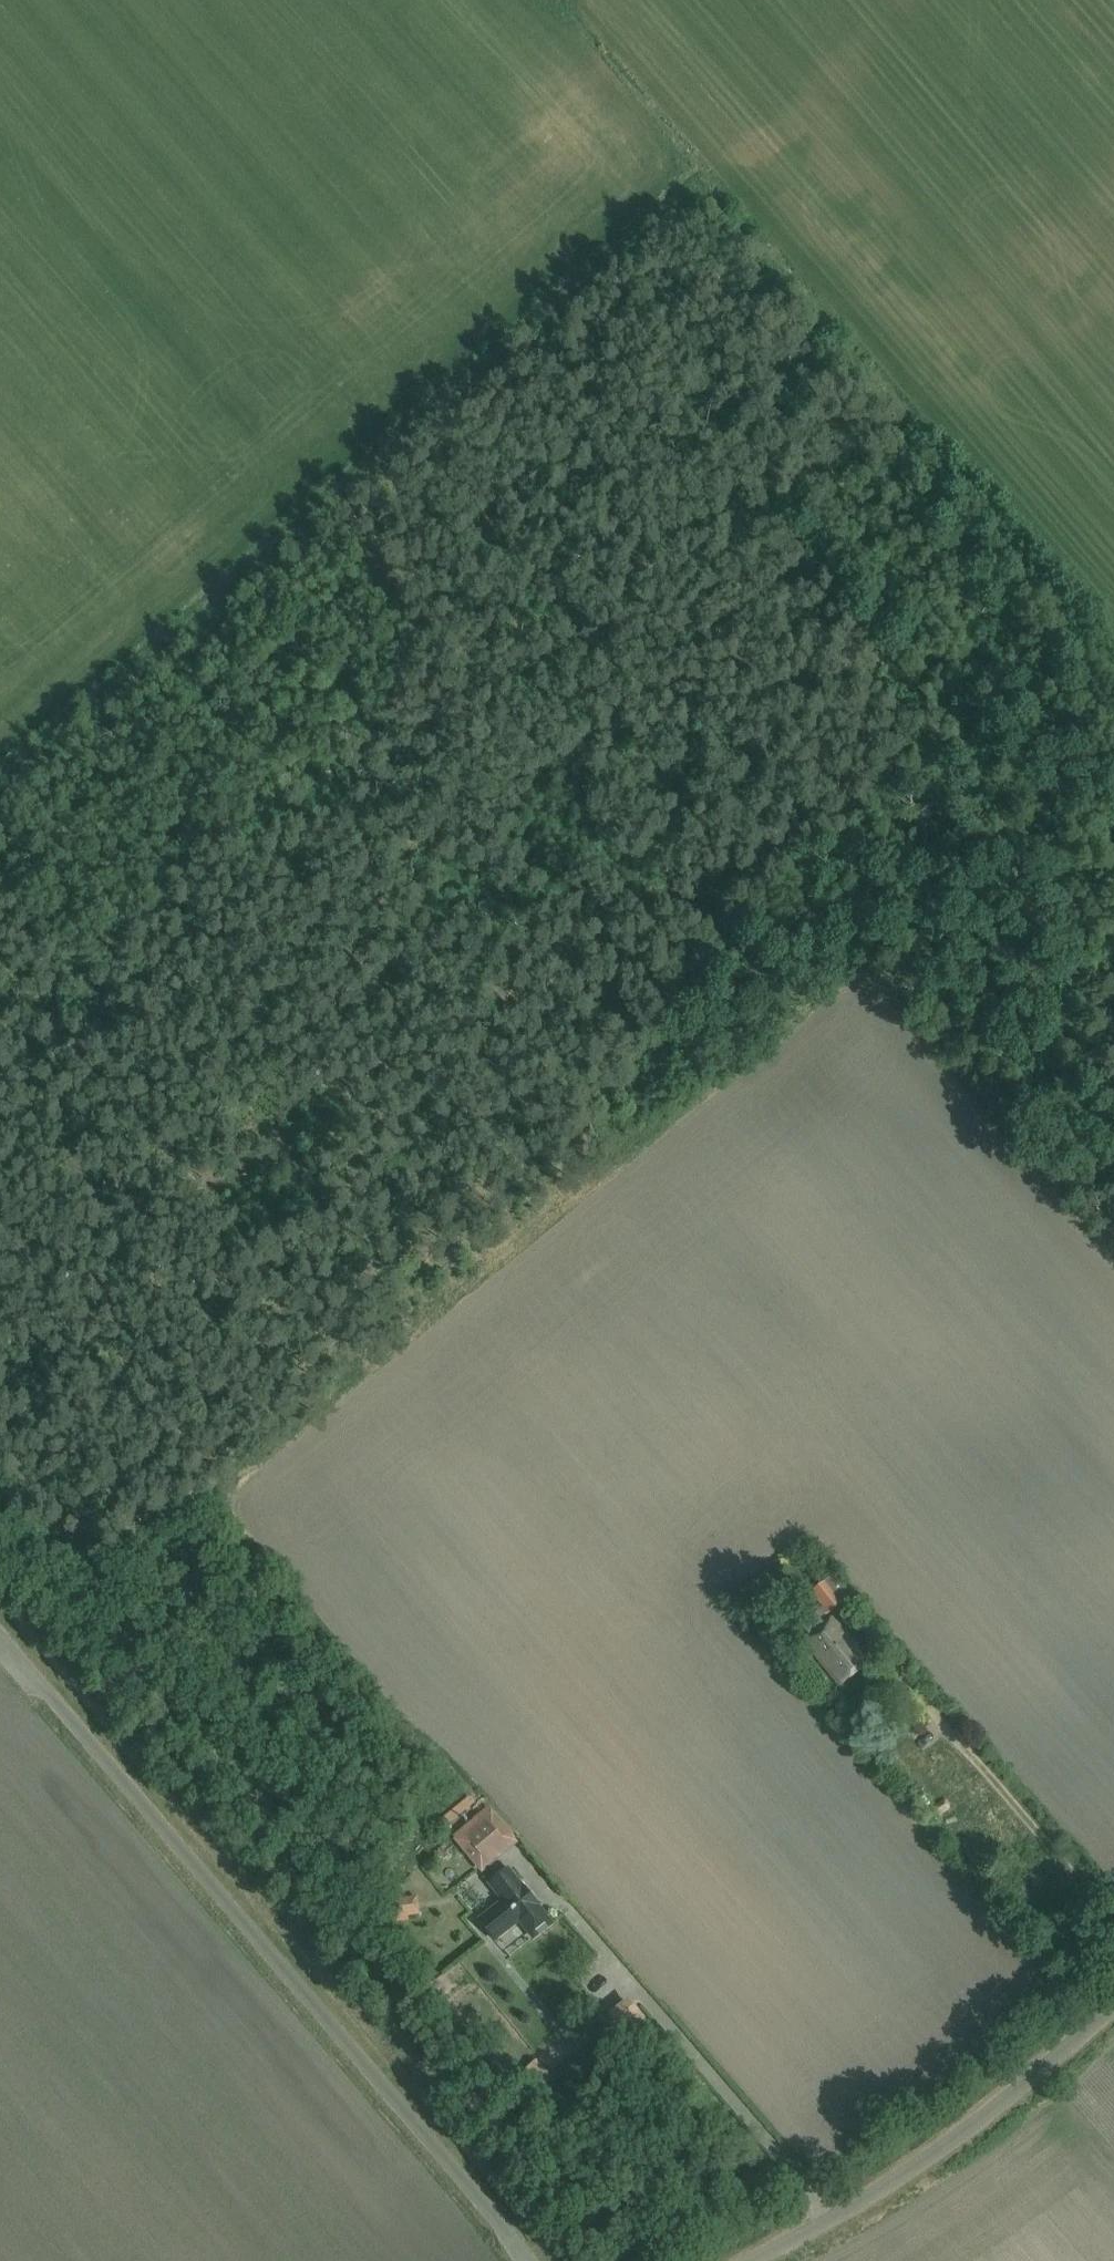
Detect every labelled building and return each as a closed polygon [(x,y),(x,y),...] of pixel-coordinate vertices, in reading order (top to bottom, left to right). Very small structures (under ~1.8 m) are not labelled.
[(828,1614),(853,1595),(836,1574),(812,1593),(828,1614)] [(839,1684),(867,1661),(831,1616),(803,1639),(839,1684)] [(452,1836),(482,1872),(519,1842),(492,1811),(473,1827),(468,1822),(452,1836)] [(479,1921),(494,1940),(519,1921),(533,1938),(551,1924),(537,1906),(538,1906),(523,1886),(522,1887),(508,1869),(489,1884),(503,1902),(479,1921)] [(418,1896),(393,1899),(395,1918),(396,1918),(397,1922),(409,1920),(409,1917),(420,1915),(418,1896)]
